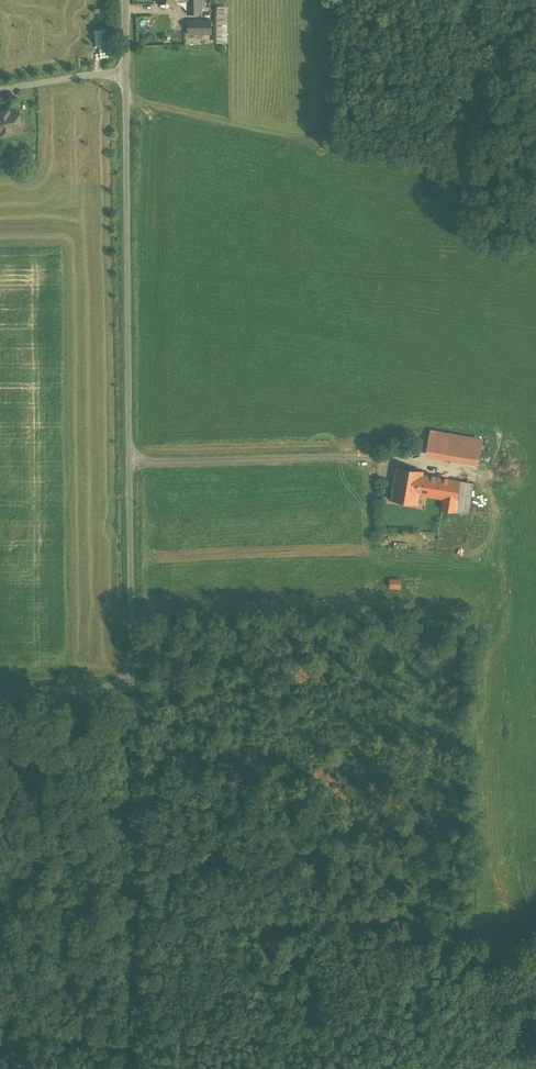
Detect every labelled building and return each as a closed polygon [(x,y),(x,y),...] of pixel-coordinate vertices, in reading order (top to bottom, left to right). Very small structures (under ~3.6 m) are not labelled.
[(188,1),(188,14),(201,14),(201,0),(188,0),(188,1)] [(210,21),(188,21),(189,35),(211,34),(210,21)] [(0,111),(0,135),(22,131),(18,108),(0,111)] [(431,431),(426,456),(478,465),(482,440),(431,431)] [(391,500),(417,504),(420,491),(423,474),(423,471),(397,467),(391,500)] [(474,483),(423,474),(420,491),(424,492),(423,495),(444,498),(442,509),(468,514),(474,483)] [(399,578),(390,578),(390,586),(399,586),(399,578)]
